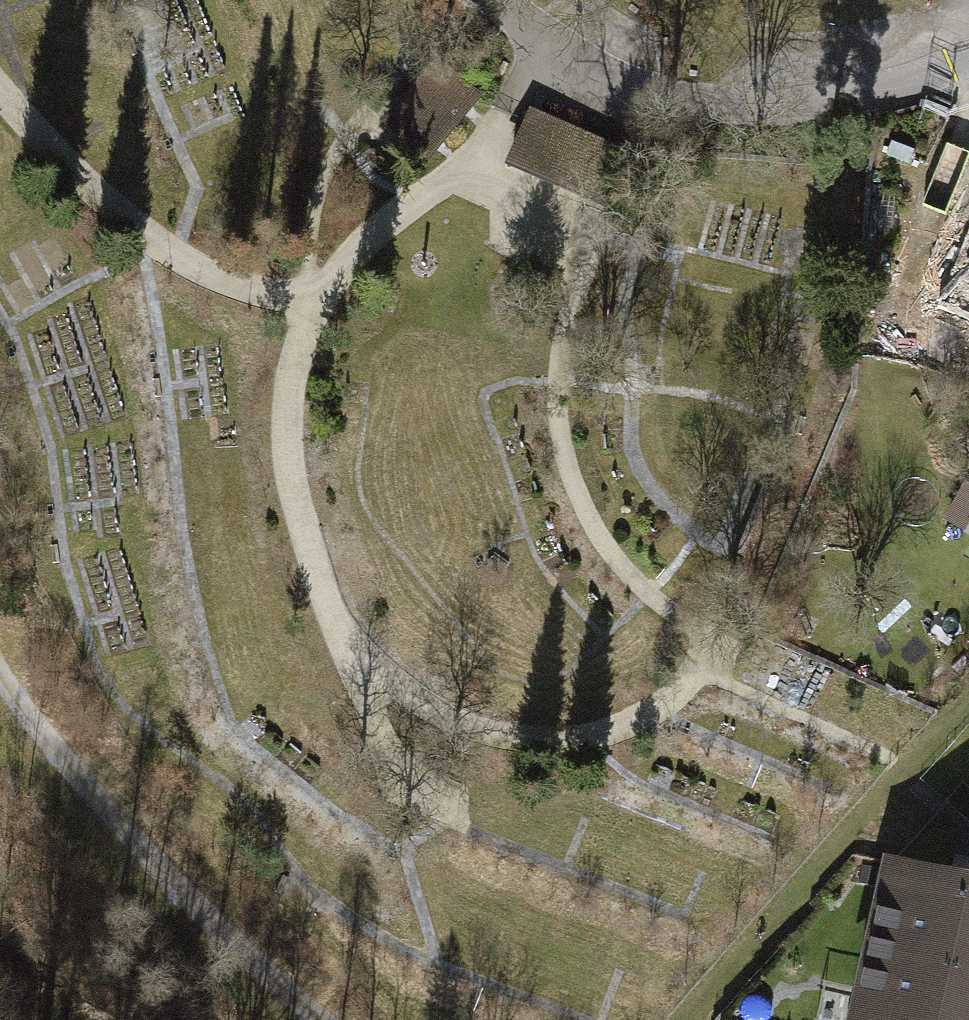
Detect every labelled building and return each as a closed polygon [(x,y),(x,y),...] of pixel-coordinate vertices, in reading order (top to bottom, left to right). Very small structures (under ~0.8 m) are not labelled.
[(449,73),(438,63),(387,123),(425,155),(476,95),(449,73)] [(633,157),(535,111),(513,160),(613,201),(633,157)] [(937,307),(968,319),(968,225),(937,307)] [(939,808),(968,833),(968,804),(954,791),(939,808)] [(867,870),(831,1019),(968,1019),(968,876),(943,870),(939,887),(867,870)]
